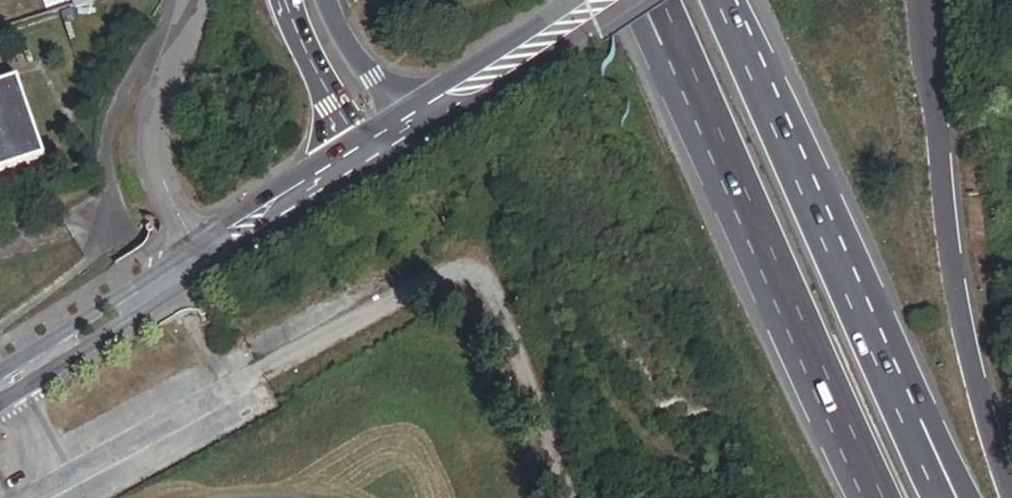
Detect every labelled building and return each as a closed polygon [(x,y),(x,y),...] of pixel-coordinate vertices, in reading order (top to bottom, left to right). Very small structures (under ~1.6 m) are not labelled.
[(76,12),(95,5),(93,0),(72,0),(76,12)] [(35,164),(9,91),(0,94),(0,176),(35,164)]
